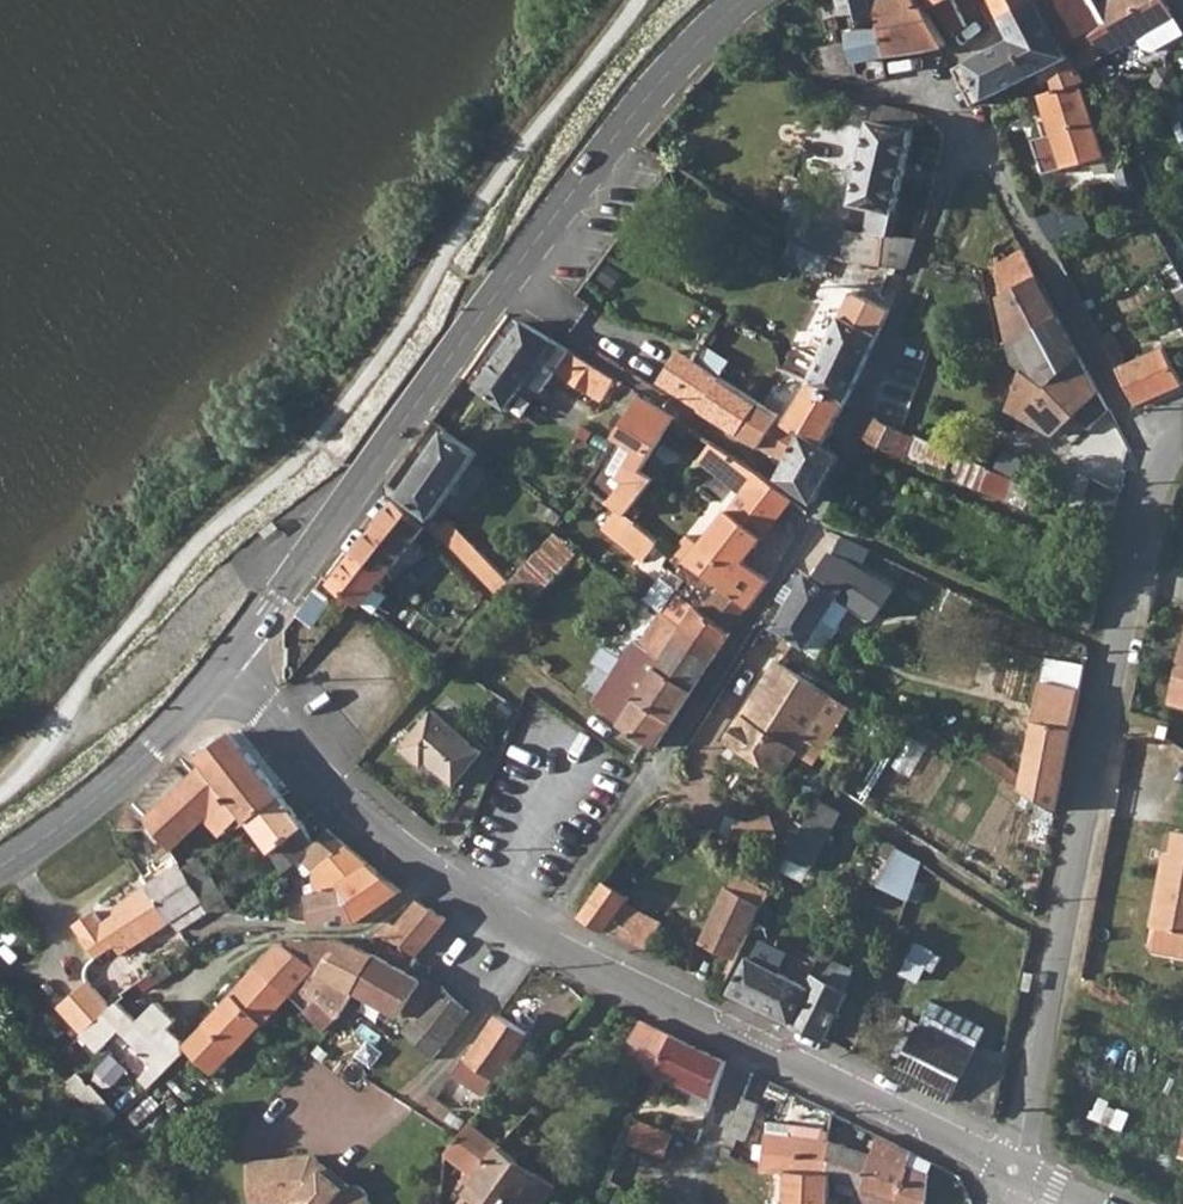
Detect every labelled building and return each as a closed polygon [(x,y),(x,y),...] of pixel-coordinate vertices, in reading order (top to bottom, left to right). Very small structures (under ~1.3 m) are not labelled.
[(876,0),(840,0),(844,15),(846,26),(849,41),(853,61),(863,60),(870,83),(888,78),(883,57),(888,56),(876,0)] [(888,56),(948,48),(924,6),(920,6),(917,0),(876,0),(888,56)] [(951,32),(970,22),(958,0),(933,0),(951,32)] [(1042,5),(1039,0),(994,0),(1006,23),(1042,5)] [(1042,5),(1046,12),(1066,0),(1039,0),(1042,5)] [(1046,12),(1064,46),(1069,45),(1081,74),(1101,64),(1139,39),(1144,49),(1158,49),(1182,35),(1182,32),(1166,0),(1109,0),(1100,5),(1096,0),(1066,0),(1046,12)] [(1078,69),(1074,71),(1064,46),(1046,12),(1042,5),(1006,23),(1014,38),(1035,78),(1050,70),(1056,92),(1078,86),(1083,84),(1078,69)] [(835,28),(846,26),(844,15),(832,17),(835,28)] [(968,63),(987,101),(1035,78),(1014,38),(968,63)] [(855,74),(853,61),(849,41),(817,47),(823,72),(831,79),(855,74)] [(954,70),(973,108),(987,101),(968,63),(954,70)] [(1107,174),(1078,86),(1056,92),(1039,97),(1066,169),(1088,161),(1095,178),(1107,174)] [(896,209),(917,116),(899,110),(875,105),(854,202),(896,209)] [(1124,191),(1133,187),(1128,177),(1119,181),(1124,191)] [(863,265),(907,270),(920,238),(872,230),(863,265)] [(832,244),(827,256),(838,260),(845,248),(832,244)] [(810,260),(813,251),(803,246),(798,254),(810,260)] [(989,250),(994,275),(1009,336),(1060,318),(1024,252),(1004,257),(1002,250),(989,250)] [(846,404),(869,356),(891,310),(852,290),(809,381),(846,404)] [(1060,318),(1009,336),(1009,340),(1013,357),(1004,360),(994,384),(1014,394),(1007,411),(1043,436),(1055,438),(1076,420),(1088,432),(1109,413),(1060,318)] [(589,423),(616,380),(520,322),(476,387),(508,408),(526,381),(589,423)] [(676,350),(657,382),(673,392),(693,360),(676,350)] [(1115,373),(1135,410),(1181,389),(1162,351),(1115,373)] [(693,360),(673,392),(676,394),(706,412),(725,379),(693,360)] [(741,433),(761,401),(725,379),(706,412),(741,433)] [(788,417),(779,411),(759,444),(788,463),(805,436),(827,449),(846,404),(809,381),(788,417)] [(609,504),(616,509),(622,514),(652,481),(640,472),(674,419),(641,398),(617,435),(640,449),(622,476),(628,479),(609,504)] [(759,444),(779,411),(761,401),(741,433),(759,444)] [(873,415),(869,423),(904,438),(907,431),(873,415)] [(907,431),(904,438),(869,423),(862,440),(945,478),(957,453),(907,431)] [(444,432),(397,496),(429,518),(475,453),(444,432)] [(815,503),(842,457),(831,451),(827,449),(805,436),(788,463),(780,478),(815,503)] [(743,494),(759,473),(710,441),(696,463),(743,494)] [(975,492),(988,468),(957,453),(945,478),(975,492)] [(759,473),(743,494),(701,550),(738,575),(746,564),(791,500),(759,473)] [(1085,500),(1117,512),(1121,493),(1094,481),(1085,500)] [(1067,508),(1113,530),(1117,512),(1085,500),(1072,495),(1067,508)] [(391,503),(348,557),(378,582),(424,528),(391,503)] [(656,539),(622,514),(616,509),(601,528),(642,558),(656,539)] [(499,574),(501,572),(448,517),(436,529),(499,594),(508,583),(499,574)] [(571,546),(549,529),(508,583),(530,600),(571,546)] [(835,536),(808,575),(839,596),(858,610),(878,581),(863,571),(875,554),(835,536)] [(746,564),(738,575),(701,550),(690,565),(745,605),(748,608),(767,580),(746,564)] [(360,603),(378,582),(348,557),(329,581),(360,603)] [(745,605),(690,565),(685,562),(676,575),(684,581),(702,595),(694,605),(727,630),(745,605)] [(805,573),(793,593),(786,605),(772,627),(806,649),(839,596),(808,575),(805,573)] [(679,629),(671,641),(706,670),(731,633),(727,630),(694,605),(702,595),(684,581),(677,591),(684,596),(672,611),(685,621),(679,629)] [(777,600),(786,605),(793,593),(784,587),(777,600)] [(473,593),(480,601),(485,595),(479,588),(473,593)] [(618,725),(654,749),(706,670),(671,641),(679,629),(660,610),(638,642),(633,640),(592,702),(618,725)] [(437,656),(444,661),(453,649),(445,642),(435,655),(437,656)] [(826,645),(818,657),(842,672),(850,660),(826,645)] [(431,665),(437,656),(435,655),(428,649),(422,657),(431,665)] [(834,693),(778,660),(761,689),(766,691),(759,703),(753,700),(728,741),(784,775),(834,693)] [(1053,689),(1080,693),(1084,669),(1050,662),(1048,675),(1055,676),(1053,689)] [(550,668),(545,663),(540,669),(545,673),(550,668)] [(293,670),(283,681),(294,694),(309,676),(300,668),(293,670)] [(1080,693),(1053,689),(1040,686),(1033,723),(1036,723),(1024,791),(1057,813),(1080,693)] [(766,691),(761,689),(753,700),(759,703),(766,691)] [(480,752),(431,713),(400,751),(420,768),(425,762),(453,785),(480,752)] [(236,822),(240,827),(247,822),(282,796),(233,732),(199,759),(204,766),(145,818),(168,847),(205,816),(221,831),(236,822)] [(282,796),(247,822),(269,851),(280,874),(301,858),(312,873),(329,859),(346,845),(330,831),(314,841),(282,796)] [(839,812),(816,797),(786,857),(810,870),(839,812)] [(1166,856),(1146,948),(1150,955),(1182,962),(1182,835),(1179,834),(1173,858),(1166,856)] [(909,897),(921,864),(888,843),(874,883),(909,897)] [(304,893),(321,923),(357,922),(402,892),(346,845),(329,859),(312,873),(314,891),(304,893)] [(176,863),(201,904),(220,891),(195,850),(176,863)] [(176,863),(143,884),(169,925),(176,935),(207,914),(201,904),(176,863)] [(729,889),(763,904),(767,897),(736,876),(729,889)] [(169,925),(143,884),(111,906),(111,916),(100,923),(92,911),(70,926),(93,962),(111,950),(117,960),(169,925)] [(605,933),(636,947),(648,954),(663,925),(620,906),(625,899),(605,884),(581,918),(605,933)] [(702,943),(735,959),(763,904),(729,889),(702,943)] [(396,929),(387,924),(382,930),(418,954),(447,920),(420,903),(396,929)] [(322,969),(339,940),(317,941),(306,959),(317,966),(322,969)] [(339,940),(322,969),(310,991),(340,1016),(344,1009),(376,957),(339,940)] [(281,942),(259,965),(291,996),(301,984),(317,966),(306,959),(317,941),(291,942),(286,947),(281,942)] [(919,942),(906,974),(923,980),(936,949),(919,942)] [(406,1011),(422,983),(376,957),(344,1009),(360,1018),(373,997),(403,1015),(406,1011)] [(819,957),(808,977),(803,985),(808,987),(791,1025),(825,1042),(847,994),(842,992),(851,973),(819,957)] [(730,994),(791,1025),(808,987),(803,985),(748,958),(730,994)] [(172,976),(163,961),(147,972),(150,977),(136,985),(142,994),(172,976)] [(291,996),(259,965),(230,995),(263,1024),(264,1026),(291,996)] [(310,991),(322,969),(317,966),(301,984),(310,991)] [(55,1008),(81,1035),(109,1007),(87,981),(55,1008)] [(440,991),(424,981),(422,983),(406,1011),(420,1020),(440,991)] [(471,1012),(444,987),(440,991),(420,1020),(406,1034),(432,1060),(471,1012)] [(263,1024),(230,995),(184,1045),(187,1049),(196,1054),(216,1073),(263,1024)] [(150,1087),(187,1049),(184,1045),(168,1030),(176,1021),(154,999),(135,1018),(116,1000),(109,1007),(81,1035),(98,1052),(118,1031),(152,1065),(140,1077),(150,1087)] [(936,999),(898,1077),(992,1123),(996,1121),(1006,1072),(974,1057),(981,1042),(989,1027),(936,999)] [(500,1015),(471,1060),(496,1078),(526,1032),(500,1015)] [(328,1022),(333,1026),(337,1020),(332,1017),(328,1022)] [(641,1023),(621,1058),(655,1077),(656,1074),(672,1037),(641,1023)] [(714,1100),(727,1064),(672,1037),(656,1074),(714,1100)] [(974,1057),(1006,1072),(1009,1056),(981,1042),(974,1057)] [(758,1105),(741,1099),(729,1135),(744,1141),(758,1105)] [(678,1136),(643,1121),(640,1127),(636,1135),(633,1141),(668,1158),(678,1136)] [(767,1133),(828,1142),(831,1133),(768,1122),(767,1133)] [(469,1169),(479,1178),(502,1146),(474,1124),(451,1155),(469,1169)] [(629,1131),(636,1135),(640,1127),(634,1124),(629,1131)] [(787,1170),(831,1172),(828,1142),(767,1133),(762,1170),(787,1174),(787,1170)] [(866,1191),(899,1200),(908,1166),(912,1154),(878,1137),(871,1156),(866,1191)] [(615,1147),(627,1154),(632,1145),(620,1139),(615,1147)] [(899,1200),(866,1191),(871,1156),(828,1142),(831,1172),(831,1177),(838,1180),(853,1187),(853,1197),(853,1203),(898,1203),(899,1200)] [(556,1187),(532,1169),(502,1146),(479,1178),(475,1185),(470,1193),(486,1203),(544,1203),(556,1187)] [(248,1157),(252,1202),(297,1199),(303,1203),(371,1203),(372,1202),(367,1198),(362,1187),(345,1181),(343,1184),(324,1168),(328,1164),(314,1153),(248,1157)] [(908,1166),(899,1200),(898,1203),(926,1203),(928,1175),(908,1166)] [(475,1185),(479,1178),(469,1169),(464,1177),(475,1185)] [(831,1177),(831,1172),(787,1170),(787,1174),(785,1203),(831,1203),(831,1177)] [(835,1190),(853,1197),(853,1187),(838,1180),(835,1190)] [(470,1193),(466,1198),(474,1203),(486,1203),(470,1193)]
